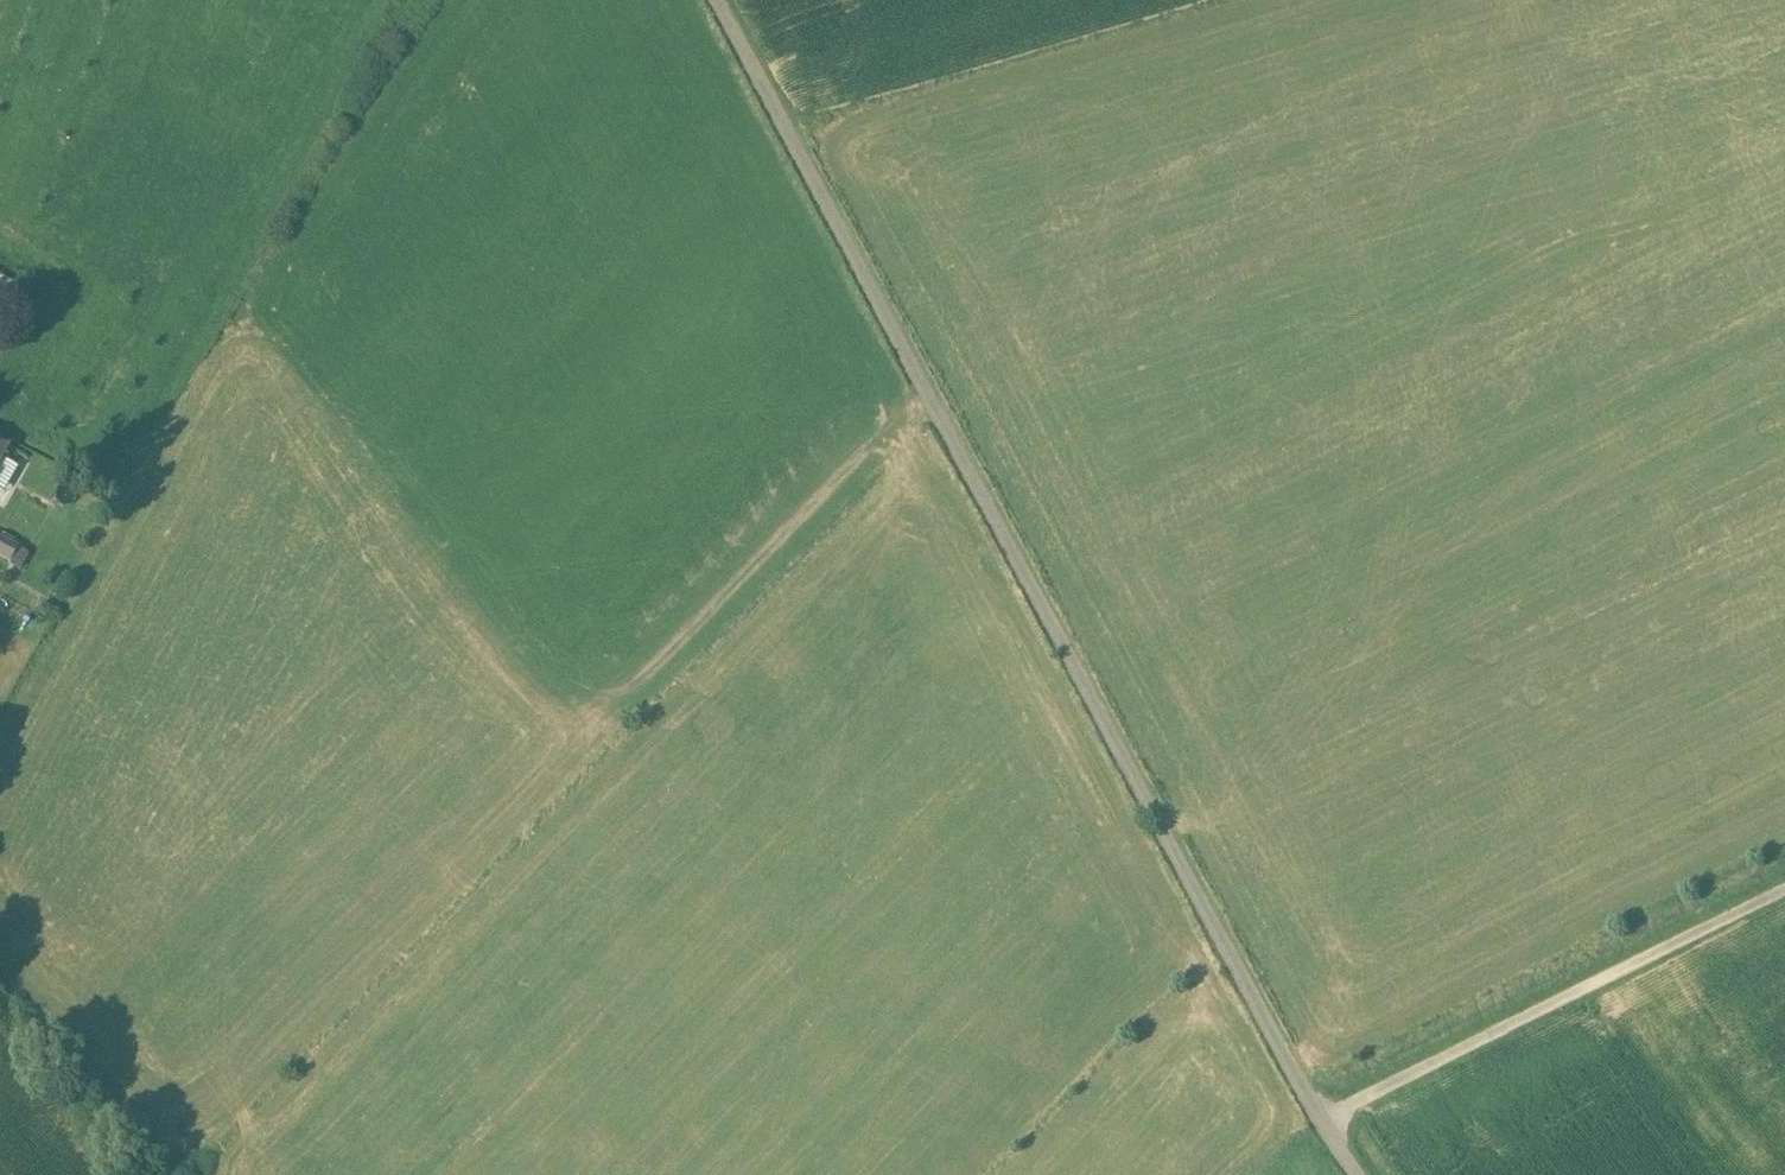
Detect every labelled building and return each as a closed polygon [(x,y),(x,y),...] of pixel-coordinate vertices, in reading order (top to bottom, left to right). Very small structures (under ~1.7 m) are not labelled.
[(0,538),(0,558),(12,565),(21,549),(0,538)]
